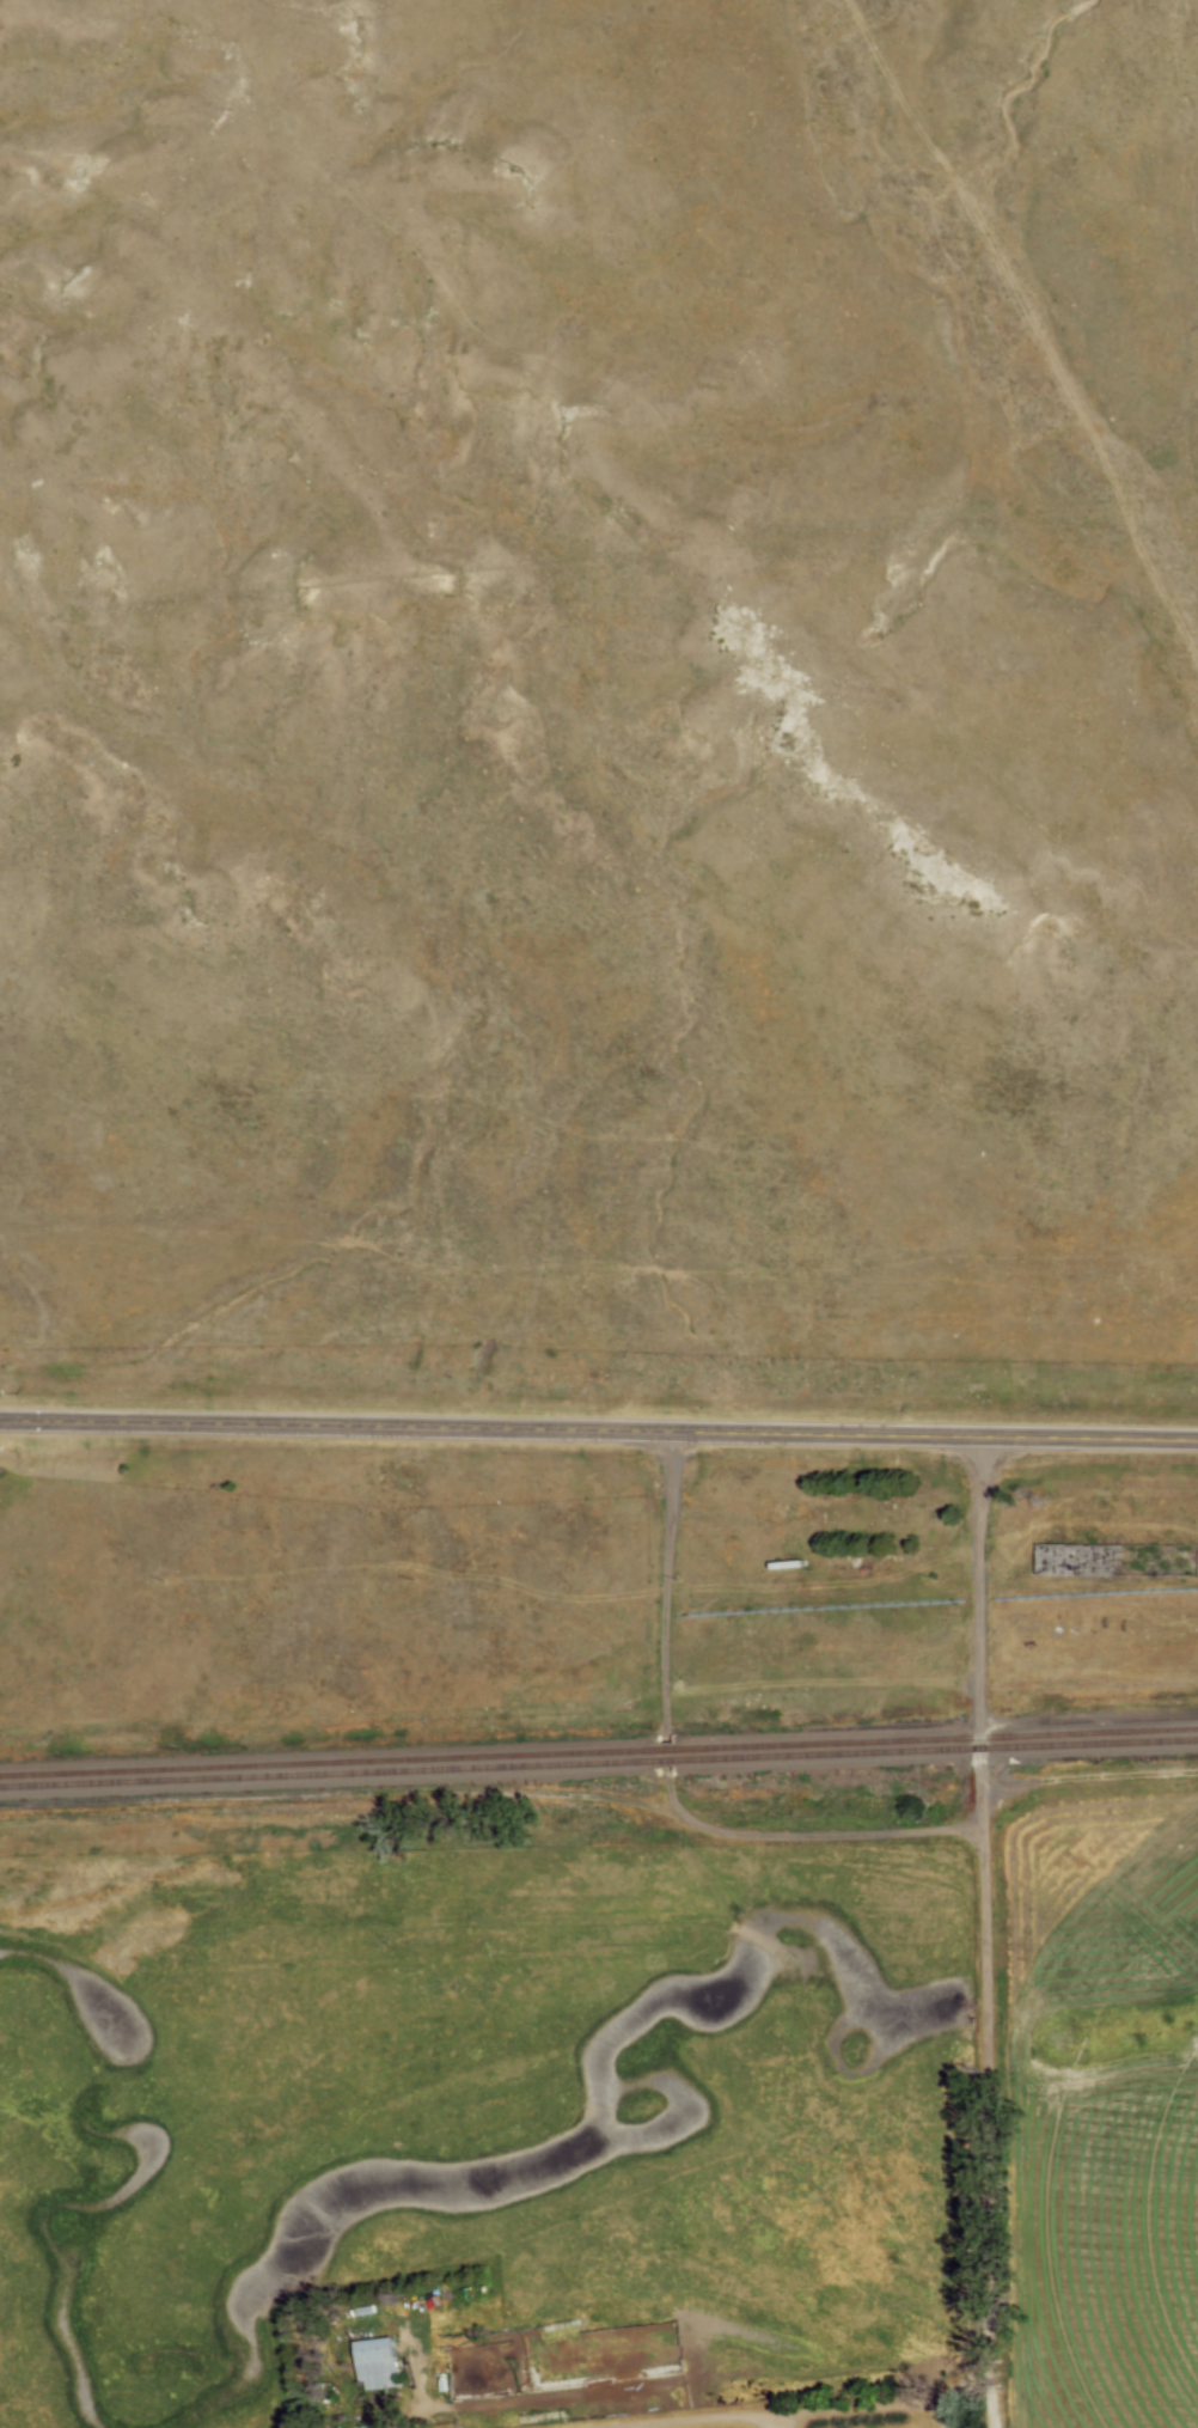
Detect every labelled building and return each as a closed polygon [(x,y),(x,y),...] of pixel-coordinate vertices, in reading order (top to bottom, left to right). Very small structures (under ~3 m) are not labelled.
[(391,2336),(395,2360),(402,2360),(404,2387),(374,2391),(373,2380),(360,2383),(354,2341),(391,2336)]
